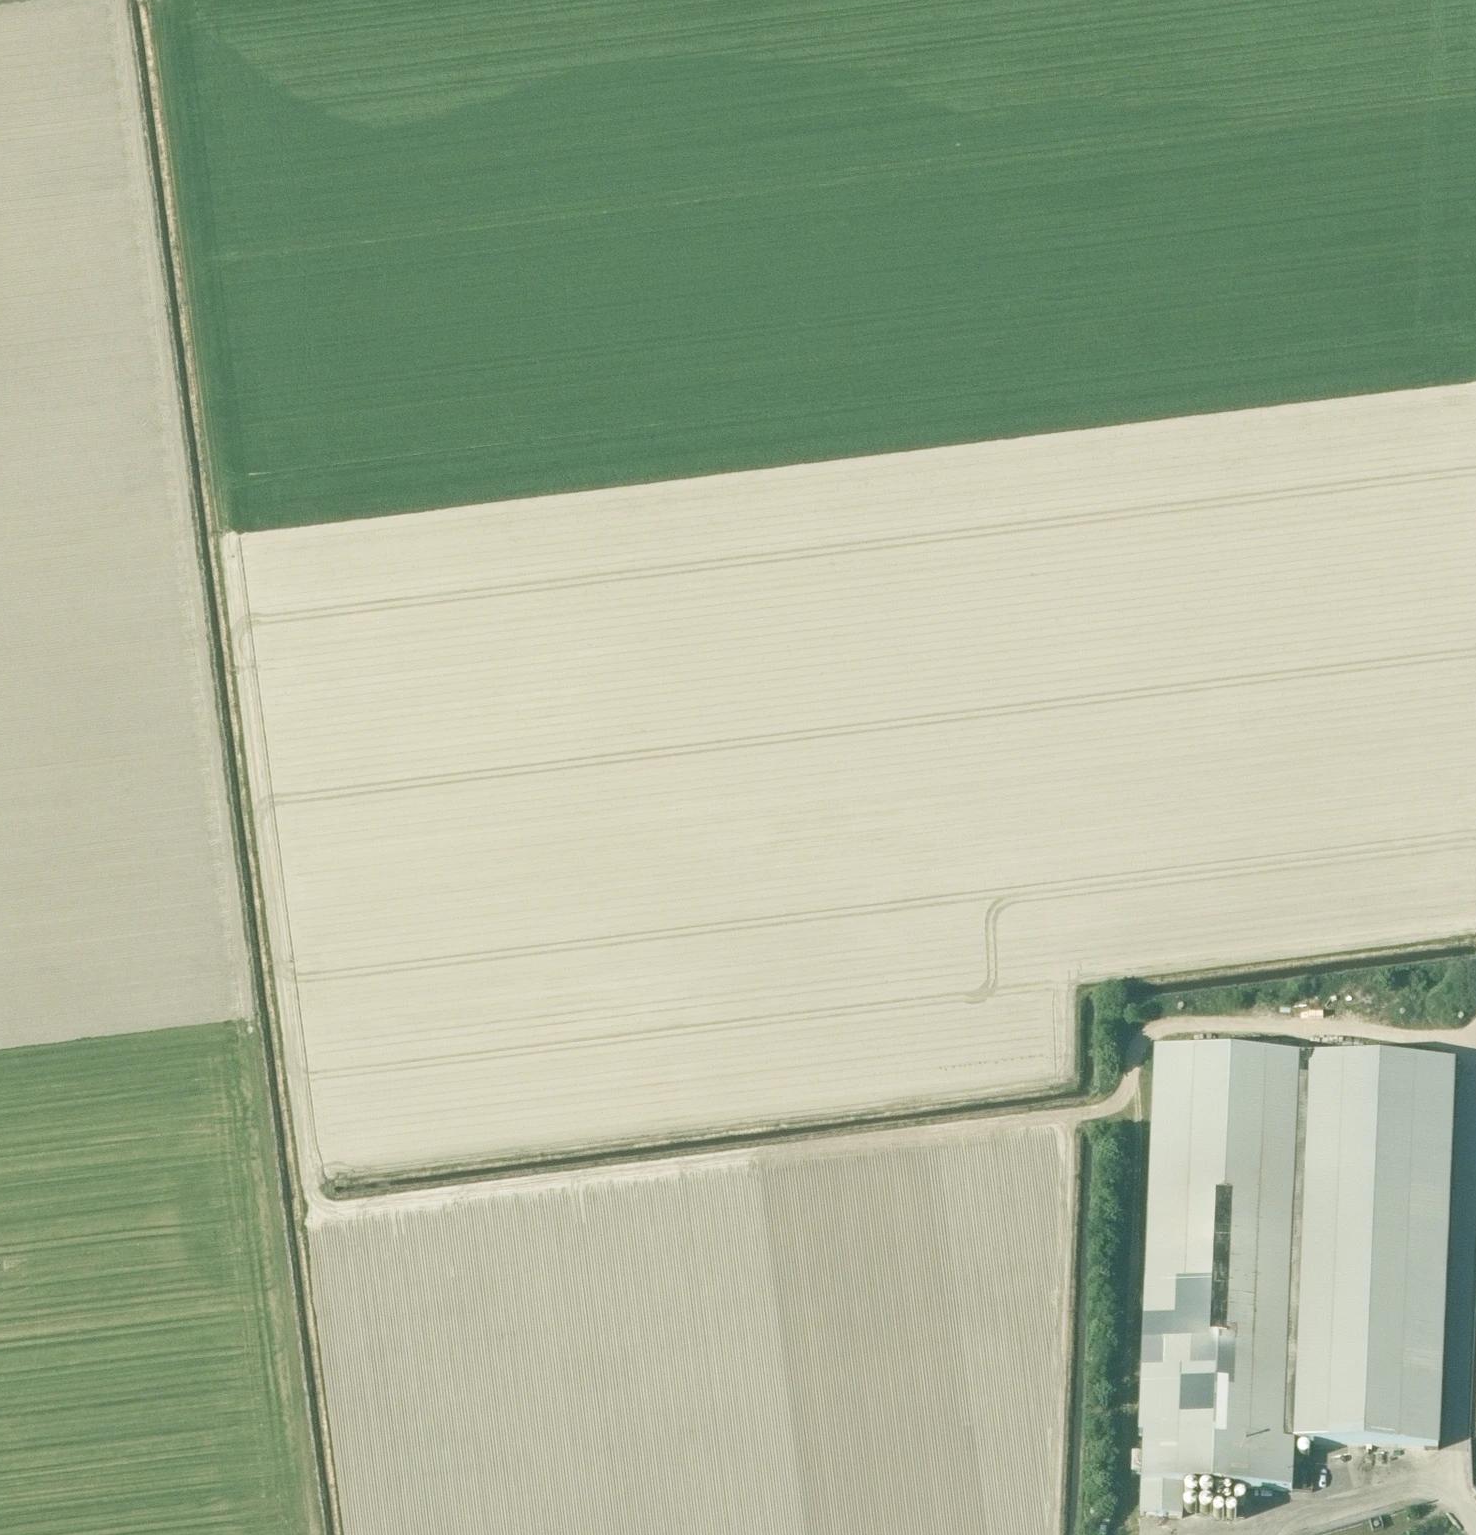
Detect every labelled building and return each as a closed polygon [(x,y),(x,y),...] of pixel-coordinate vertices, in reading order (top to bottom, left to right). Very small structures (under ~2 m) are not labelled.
[(1293,1444),(1438,1450),(1454,1064),(1154,1052),(1138,1438),(1142,1438),(1139,1517),(1181,1519),(1183,1488),(1291,1492),(1293,1444)]
